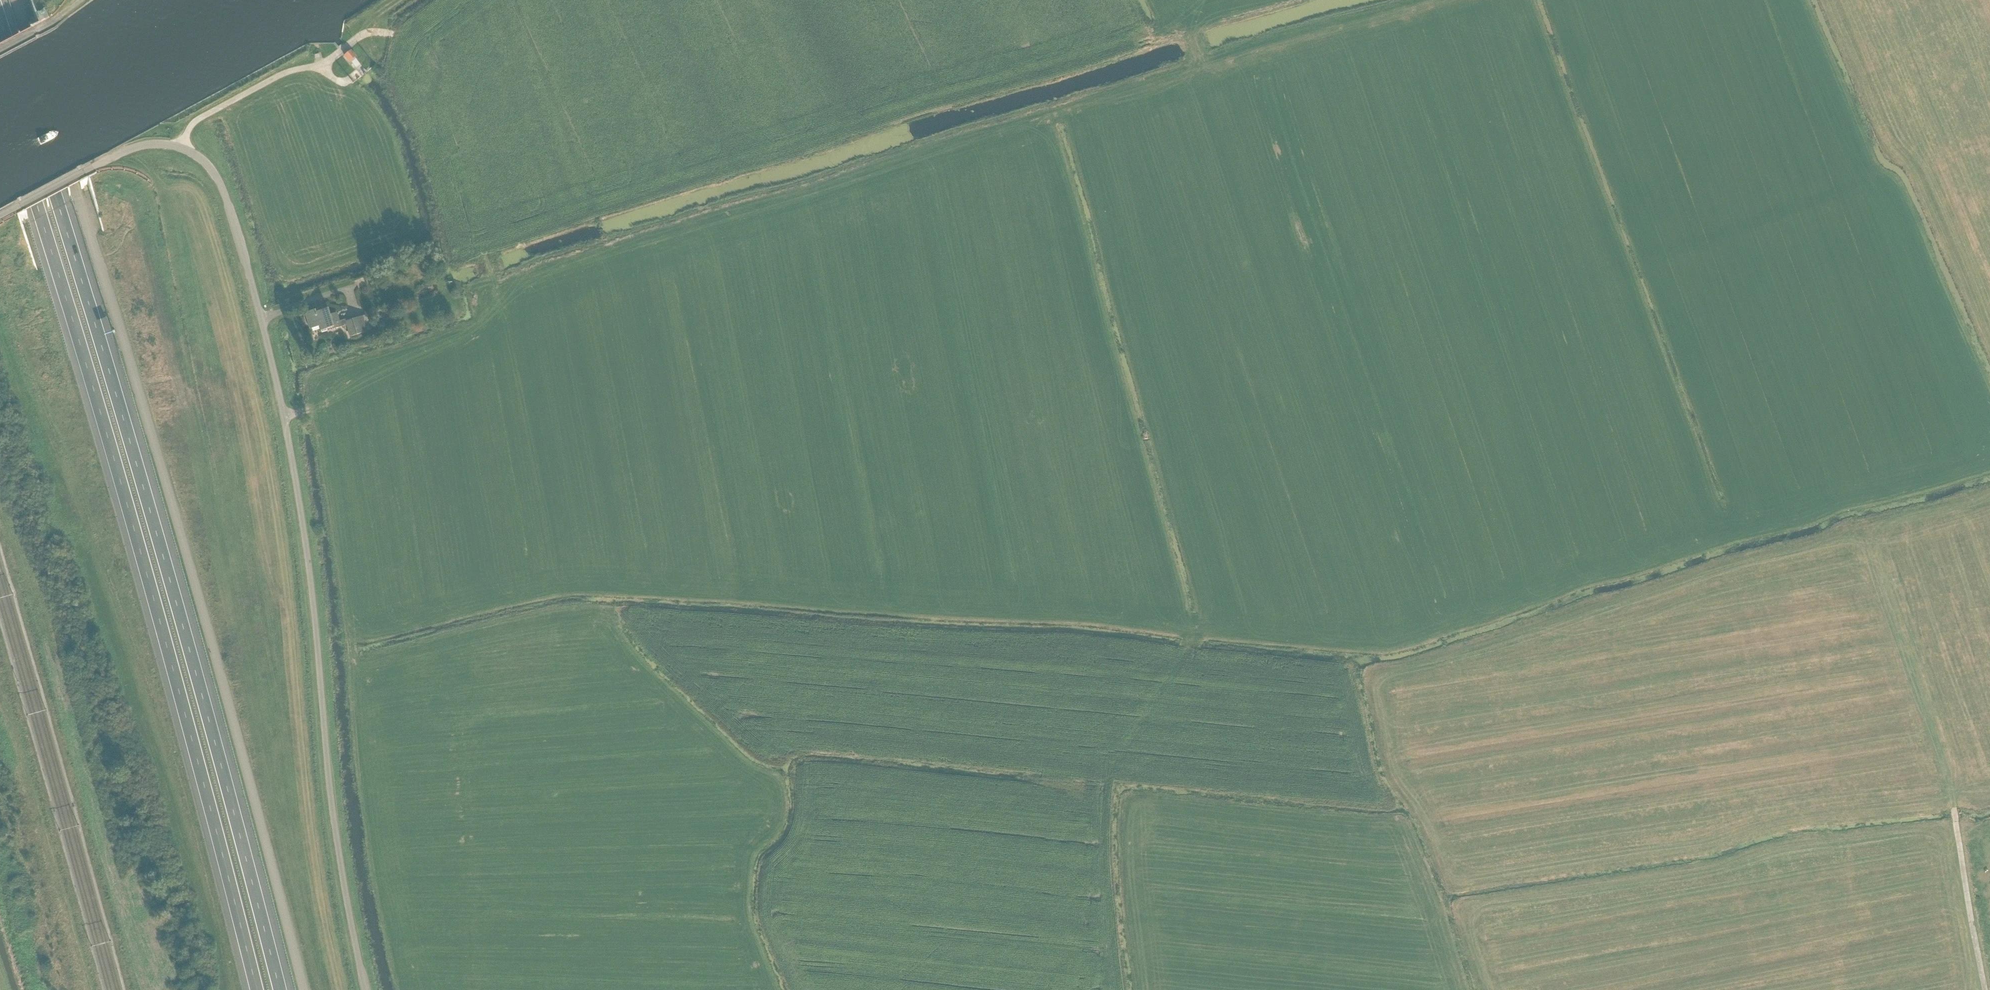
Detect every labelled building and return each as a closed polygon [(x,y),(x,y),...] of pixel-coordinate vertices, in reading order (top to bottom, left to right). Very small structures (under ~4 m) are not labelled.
[(349,62),(355,57),(350,50),(344,56),(349,62)] [(329,315),(327,309),(316,312),(315,310),(305,313),(310,329),(319,326),(321,331),(332,327),(333,329),(341,327),(346,325),(350,337),(371,330),(369,322),(364,324),(362,316),(345,321),(345,319),(339,321),(336,312),(329,315)]
